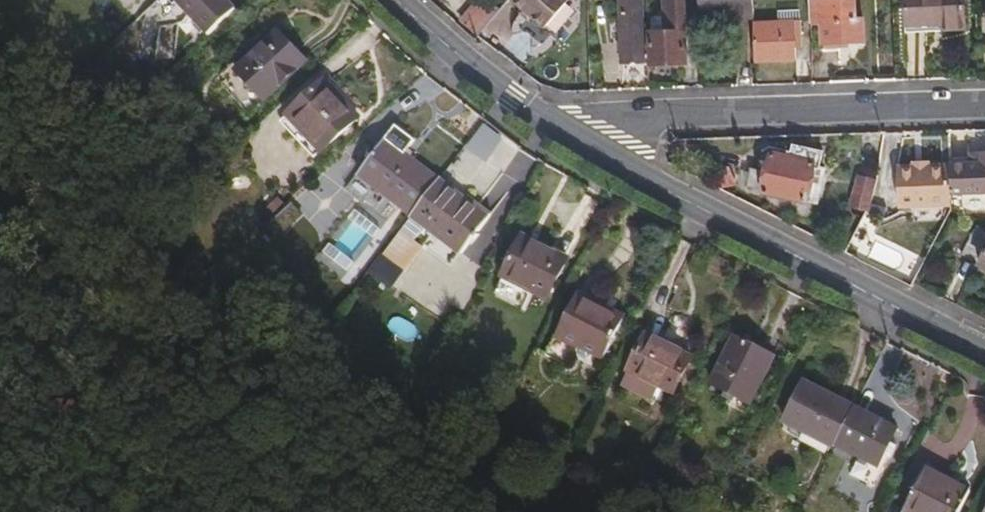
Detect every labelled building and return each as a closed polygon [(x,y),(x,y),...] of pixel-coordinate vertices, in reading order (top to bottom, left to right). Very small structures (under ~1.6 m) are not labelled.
[(138,15),(152,31),(173,30),(183,21),(203,41),(230,16),(219,3),(217,0),(155,0),(138,15)] [(499,11),(487,0),(477,0),(461,17),(479,34),(499,11)] [(570,0),(512,0),(545,28),(570,0)] [(645,65),(642,0),(620,0),(621,64),(645,65)] [(686,64),(685,0),(666,0),(666,30),(650,30),(651,64),(686,64)] [(754,18),(753,0),(699,0),(699,14),(737,13),(737,19),(754,18)] [(810,22),(821,22),(822,50),(838,49),(839,42),(864,41),(862,19),(856,18),(856,0),(810,0),(810,22)] [(962,27),(962,0),(904,0),(904,22),(939,21),(939,28),(962,27)] [(754,58),(795,57),(794,20),(754,21),(754,58)] [(275,32),(217,86),(221,91),(279,36),(275,32)] [(246,118),(305,63),(279,36),(221,91),(246,118)] [(320,159),(358,124),(324,87),(286,121),(320,159)] [(819,163),(822,149),(793,142),(790,157),(771,152),(766,171),(750,168),(746,185),(762,189),(763,190),(805,199),(814,161),(819,163)] [(355,182),(409,223),(436,185),(382,146),(355,182)] [(504,171),(524,184),(538,162),(518,149),(504,171)] [(968,163),(950,164),(951,194),(984,193),(984,152),(980,152),(980,162),(968,163)] [(980,152),(968,153),(968,163),(980,162),(980,152)] [(822,164),(819,163),(814,161),(805,199),(814,201),(822,164)] [(899,207),(951,206),(951,194),(950,164),(929,165),(914,165),(897,165),(899,207)] [(866,209),(874,178),(858,174),(851,205),(866,209)] [(460,261),(486,222),(436,185),(409,223),(460,261)] [(959,212),(984,213),(984,199),(960,198),(959,212)] [(976,223),(961,254),(984,265),(984,228),(976,223)] [(391,290),(420,246),(397,231),(369,275),(391,290)] [(543,253),(538,261),(518,252),(503,281),(548,305),(568,266),(543,253)] [(589,311),(573,303),(567,315),(584,323),(589,311)] [(598,362),(617,326),(589,311),(584,323),(567,315),(555,338),(598,362)] [(593,371),(598,362),(555,338),(550,348),(593,371)] [(678,401),(698,365),(648,338),(630,375),(678,401)] [(749,412),(774,364),(738,345),(713,394),(749,412)] [(782,428),(833,455),(836,450),(855,413),(804,386),(782,428)] [(877,472),(897,434),(855,413),(836,450),(877,472)] [(966,493),(923,470),(902,511),(903,511),(956,511),(966,493)]
